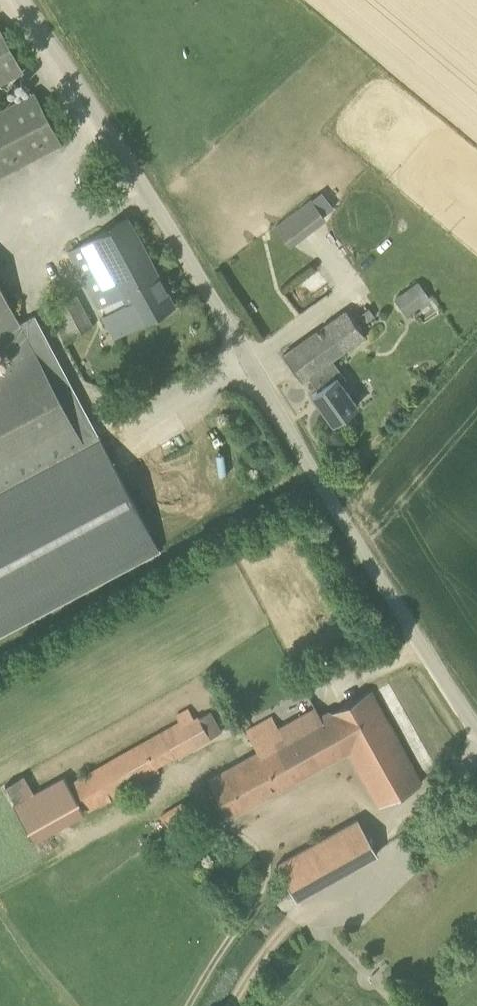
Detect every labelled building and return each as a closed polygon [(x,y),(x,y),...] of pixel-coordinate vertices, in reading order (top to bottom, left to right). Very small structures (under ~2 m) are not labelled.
[(23,71),(0,27),(0,83),(23,71)] [(61,142),(35,92),(0,111),(0,175),(61,142)] [(312,195),(274,223),(290,245),(328,217),(312,195)] [(103,315),(115,337),(175,305),(129,218),(69,250),(100,307),(124,295),(128,302),(103,315)] [(407,315),(431,298),(419,280),(394,297),(407,315)] [(13,364),(0,371),(0,486),(83,442),(20,324),(0,285),(0,339),(13,364)] [(78,294),(54,306),(70,338),(93,327),(78,294)] [(332,359),(365,335),(347,311),(284,353),(302,380),(309,376),(319,390),(312,394),(333,423),(358,405),(342,383),(347,380),(332,359)] [(0,486),(0,636),(161,551),(109,453),(101,436),(37,315),(20,324),(83,442),(0,486)] [(283,739),(271,717),(246,731),(258,752),(209,780),(229,817),(350,751),(381,806),(421,783),(370,691),(283,739)] [(212,739),(197,711),(75,781),(72,783),(89,812),(162,772),(159,766),(176,757),(212,739)] [(176,803),(149,821),(159,836),(186,819),(176,803)] [(295,898),(356,864),(377,853),(358,818),(276,864),(295,898)]
